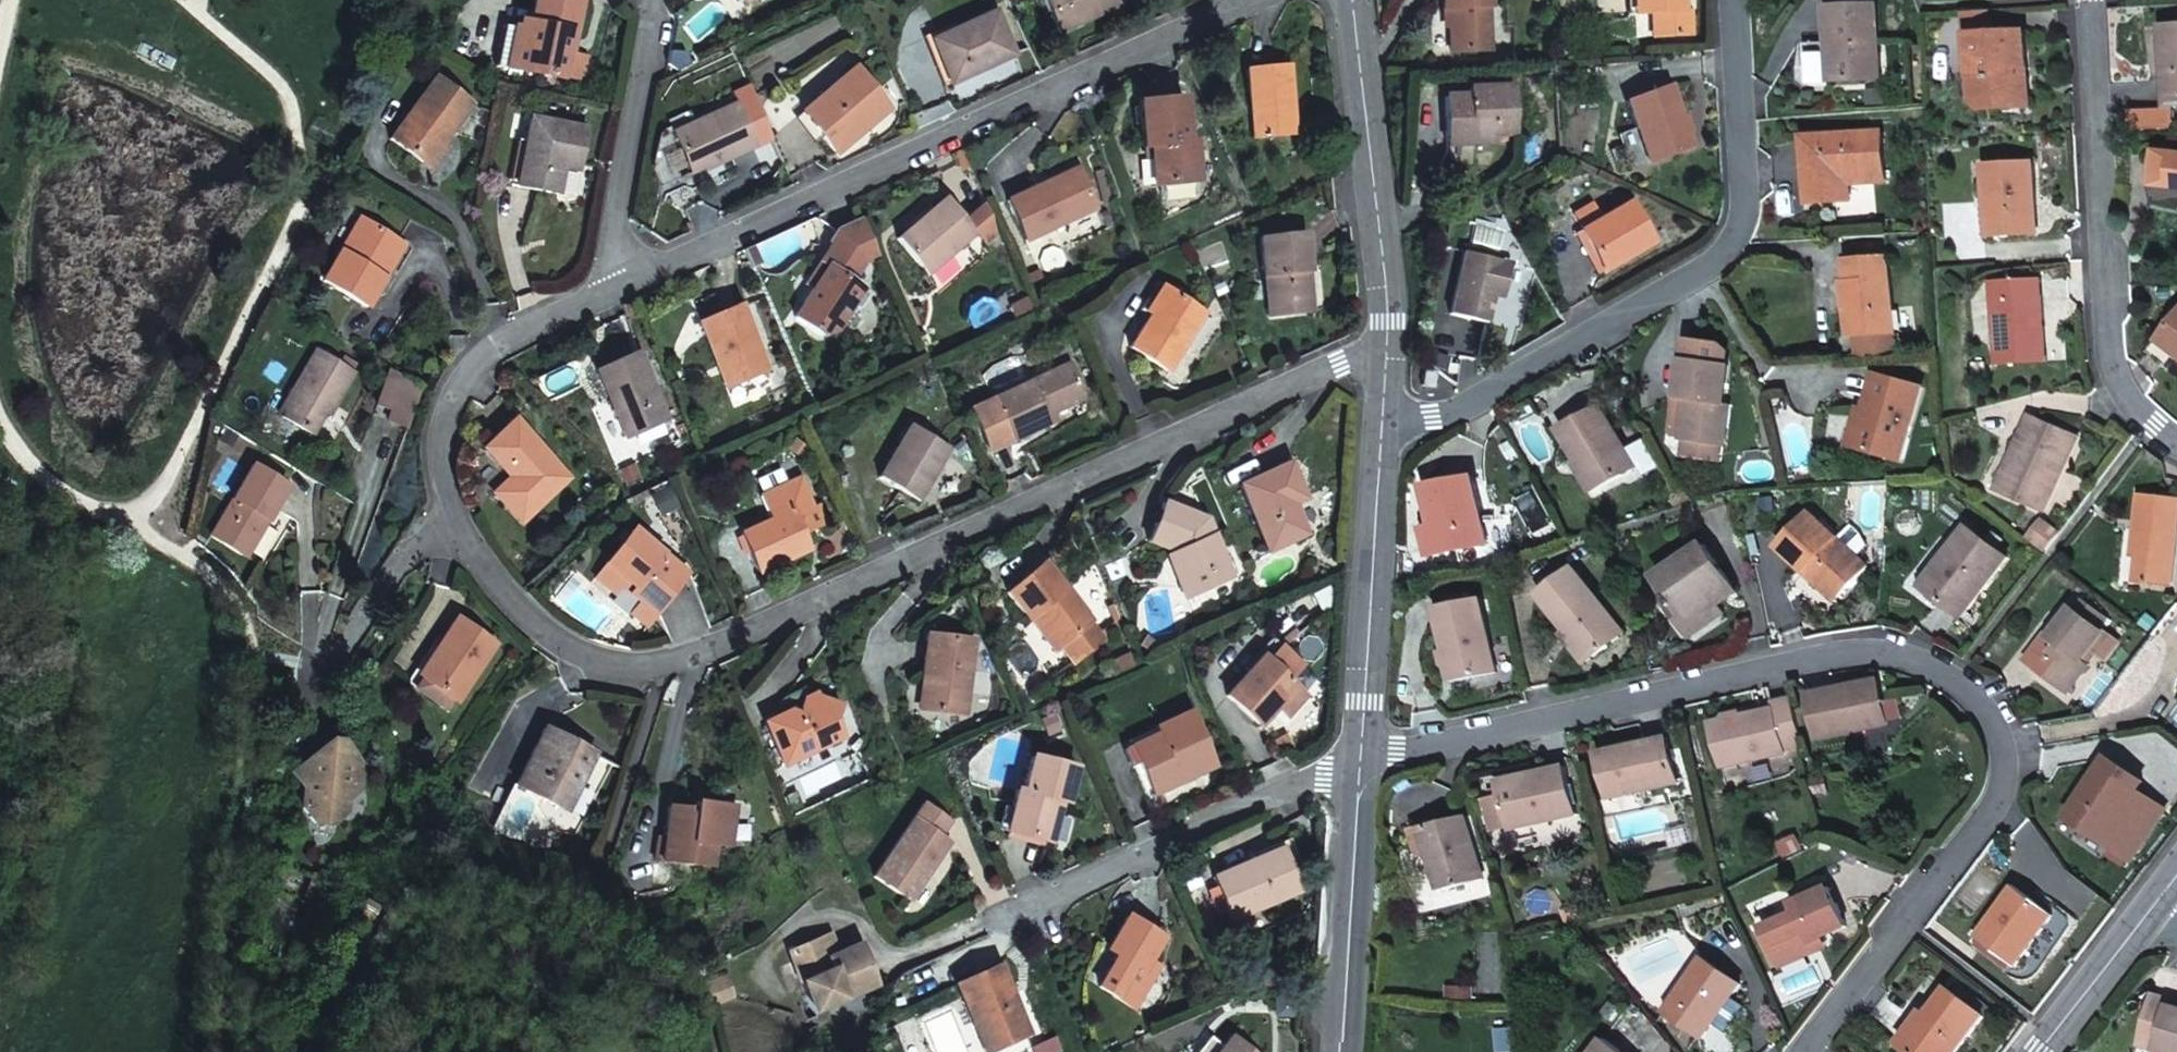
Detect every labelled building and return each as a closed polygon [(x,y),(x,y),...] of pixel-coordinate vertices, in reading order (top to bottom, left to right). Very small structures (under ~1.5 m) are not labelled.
[(519,28),(511,69),(560,77),(565,48),(567,37),(573,38),(579,0),(534,0),(530,22),(520,20),(519,28)] [(1061,32),(1120,4),(1118,0),(1045,0),(1061,32)] [(1490,7),(1490,0),(1441,0),(1442,10),(1448,10),(1450,51),(1490,49),(1488,7),(1490,7)] [(1629,13),(1642,12),(1641,0),(1628,0),(1629,13)] [(1642,12),(1653,11),(1662,10),(1663,34),(1693,32),(1692,7),(1686,8),(1686,0),(1641,0),(1642,12)] [(1815,83),(1881,79),(1877,5),(1828,8),(1832,55),(1813,56),(1815,83)] [(1655,35),(1663,34),(1662,10),(1653,11),(1655,35)] [(994,11),(930,41),(950,84),(1013,55),(994,11)] [(1971,36),(1990,35),(1988,14),(1967,15),(1968,36),(1971,36)] [(511,69),(519,28),(502,25),(495,66),(511,69)] [(2165,67),(2172,66),(2174,102),(2176,102),(2176,26),(2163,27),(2165,67)] [(2019,68),(2030,67),(2027,32),(1990,35),(1971,36),(1976,103),(1986,111),(2005,110),(2004,100),(2021,99),(2019,68)] [(583,51),(565,48),(560,77),(578,80),(583,51)] [(63,63),(52,69),(59,81),(70,75),(63,63)] [(1295,132),(1288,66),(1247,69),(1253,136),(1295,132)] [(2172,66),(2165,67),(2166,102),(2174,102),(2172,66)] [(2033,108),(2030,67),(2019,68),(2021,99),(2004,100),(2005,110),(2033,108)] [(801,111),(836,153),(887,110),(853,68),(801,111)] [(443,128),(450,133),(472,103),(434,75),(388,138),(420,161),(443,128)] [(1679,120),(1683,118),(1670,86),(1627,102),(1649,160),(1693,144),(1688,131),(1683,130),(1679,120)] [(1443,101),(1446,139),(1470,138),(1470,146),(1496,145),(1496,136),(1516,135),(1514,87),(1469,90),(1469,99),(1443,101)] [(1142,151),(1150,150),(1154,187),(1198,183),(1195,142),(1186,143),(1181,99),(1137,103),(1142,151)] [(690,172),(714,162),(715,164),(756,146),(737,102),(672,133),(690,172)] [(580,164),(586,128),(528,119),(517,186),(558,192),(563,161),(580,164)] [(455,136),(450,133),(443,128),(420,161),(431,169),(455,136)] [(1811,204),(1836,202),(1835,185),(1849,184),(1887,182),(1883,131),(1807,136),(1811,204)] [(1470,138),(1446,139),(1446,148),(1470,146),(1470,138)] [(2157,152),(2154,187),(2162,188),(2176,189),(2176,154),(2157,152)] [(1992,202),(1994,235),(2037,232),(2033,164),(1987,167),(1989,202),(1992,202)] [(1044,191),(1081,175),(1078,168),(1041,185),(1044,191)] [(1111,201),(1103,170),(1095,172),(1103,203),(1111,201)] [(1097,209),(1081,175),(1044,191),(1041,185),(1007,201),(1026,242),(1097,209)] [(1835,185),(1836,202),(1850,201),(1849,184),(1835,185)] [(2162,188),(2160,205),(2176,207),(2176,189),(2162,188)] [(976,235),(944,198),(896,240),(927,276),(976,235)] [(1599,273),(1653,242),(1629,201),(1576,232),(1599,273)] [(1992,202),(1989,202),(1983,202),(1985,236),(1994,235),(1992,202)] [(376,275),(395,242),(357,220),(320,282),(366,308),(383,279),(376,275)] [(879,257),(862,220),(839,231),(830,243),(832,245),(819,264),(827,269),(811,292),(794,318),(820,335),(838,331),(854,304),(849,301),(859,285),(864,288),(874,273),(862,265),(863,264),(879,257)] [(1259,238),(1268,316),(1307,313),(1302,273),(1309,272),(1305,233),(1259,238)] [(402,246),(395,242),(376,275),(383,279),(402,246)] [(752,246),(745,249),(752,267),(760,263),(752,246)] [(1497,284),(1506,286),(1511,263),(1463,253),(1450,314),(1488,322),(1494,295),(1497,284)] [(1845,281),(1847,309),(1855,308),(1857,335),(1842,337),(1840,337),(1841,360),(1898,356),(1890,256),(1848,259),(1849,281),(1845,281)] [(804,287),(811,292),(827,269),(819,264),(804,287)] [(1999,364),(2045,361),(2041,280),(1994,283),(1999,364)] [(1148,317),(1165,290),(1156,284),(1139,311),(1148,317)] [(1503,296),(1506,286),(1497,284),(1494,295),(1503,296)] [(1204,315),(1165,290),(1148,317),(1128,349),(1168,374),(1204,315)] [(1032,311),(1026,297),(1008,307),(1013,319),(1032,311)] [(697,323),(726,388),(768,370),(739,305),(697,323)] [(1855,308),(1847,309),(1840,309),(1842,337),(1857,335),(1855,308)] [(2160,341),(2176,355),(2176,318),(2160,341)] [(1728,352),(1720,345),(1690,341),(1687,361),(1684,361),(1678,398),(1688,399),(1687,407),(1677,405),(1674,431),(1677,435),(1684,436),(1683,439),(1686,439),(1720,444),(1725,445),(1730,405),(1723,404),(1728,366),(1726,366),(1728,352)] [(2160,341),(2152,353),(2173,370),(2176,365),(2176,355),(2160,341)] [(330,402),(335,404),(352,374),(314,352),(276,414),(312,434),(330,402)] [(637,353),(596,373),(627,439),(667,420),(637,353)] [(1044,417),(1053,413),(1082,398),(1066,363),(983,401),(968,408),(989,451),(1048,424),(1044,417)] [(768,370),(726,388),(732,400),(773,381),(768,370)] [(1421,386),(1432,387),(1434,372),(1424,371),(1421,386)] [(407,378),(396,372),(377,407),(389,413),(407,378)] [(1881,375),(1870,411),(1860,448),(1904,461),(1925,388),(1881,375)] [(405,425),(424,388),(407,378),(389,413),(388,416),(405,425)] [(976,386),(961,393),(968,408),(983,401),(976,386)] [(1594,489),(1633,467),(1601,407),(1561,430),(1594,489)] [(1860,448),(1870,411),(1863,409),(1854,446),(1860,448)] [(1057,420),(1053,413),(1044,417),(1048,424),(1057,420)] [(2045,511),(2079,435),(2031,415),(1998,491),(2045,511)] [(511,477),(501,488),(528,517),(570,478),(516,420),(485,449),(511,477)] [(878,478),(918,501),(949,449),(909,425),(878,478)] [(1720,444),(1686,439),(1684,453),(1718,458),(1720,444)] [(210,536),(240,553),(260,519),(264,522),(286,486),(251,466),(210,536)] [(1304,498),(1288,467),(1239,489),(1267,551),(1305,534),(1292,504),(1304,498)] [(793,540),(801,536),(828,523),(819,503),(812,506),(798,476),(757,496),(769,521),(739,534),(757,573),(799,554),(793,540)] [(1424,487),(1432,525),(1438,553),(1487,544),(1474,477),(1424,487)] [(677,502),(669,485),(656,491),(663,508),(677,502)] [(528,517),(501,488),(496,492),(524,522),(528,517)] [(2145,495),(2143,512),(2138,512),(2134,548),(2139,548),(2138,557),(2135,581),(2171,586),(2176,539),(2176,499),(2145,495)] [(1170,549),(1172,554),(1177,552),(1180,560),(1169,565),(1185,599),(1233,577),(1207,519),(1164,503),(1148,541),(1170,549)] [(1777,548),(1803,573),(1808,568),(1838,595),(1866,565),(1811,512),(1777,548)] [(260,519),(240,553),(245,556),(264,522),(260,519)] [(2032,536),(2048,549),(2060,534),(2043,521),(2032,536)] [(1438,553),(1432,525),(1420,527),(1426,556),(1438,553)] [(1970,528),(1936,572),(1943,577),(1931,592),(1933,593),(1964,617),(2010,558),(1970,528)] [(688,573),(633,529),(594,579),(611,591),(617,583),(641,601),(632,612),(647,624),(688,573)] [(807,550),(801,536),(793,540),(799,554),(807,550)] [(1716,600),(1735,587),(1706,545),(1659,576),(1674,599),(1692,624),(1720,605),(1716,600)] [(1177,552),(1172,554),(1165,557),(1169,565),(1180,560),(1177,552)] [(1006,593),(1029,621),(1034,616),(1060,647),(1061,646),(1088,622),(1091,620),(1042,561),(1006,593)] [(1534,597),(1561,633),(1565,630),(1587,660),(1623,633),(1574,567),(1534,597)] [(1943,577),(1936,572),(1930,567),(1916,584),(1931,595),(1933,593),(1931,592),(1943,577)] [(1808,568),(1803,573),(1832,601),(1838,595),(1808,568)] [(1738,592),(1735,587),(1716,600),(1720,605),(1738,592)] [(1451,681),(1497,672),(1482,598),(1437,608),(1446,654),(1450,653),(1451,661),(1448,664),(1451,681)] [(1726,615),(1720,605),(1692,624),(1674,599),(1668,604),(1691,638),(1726,615)] [(2087,619),(2094,610),(2086,603),(2079,612),(2074,608),(2054,633),(2051,631),(2028,660),(2068,692),(2092,662),(2086,658),(2090,652),(2105,633),(2100,629),(2087,619)] [(2107,620),(2094,610),(2087,619),(2100,629),(2107,620)] [(1034,616),(1029,621),(1055,652),(1060,647),(1034,616)] [(418,675),(454,701),(492,645),(456,620),(418,675)] [(1101,637),(1088,622),(1061,646),(1073,661),(1101,637)] [(1565,630),(1561,633),(1556,637),(1578,667),(1587,660),(1565,630)] [(2115,641),(2105,633),(2090,652),(2100,660),(2115,641)] [(927,637),(923,675),(931,676),(929,710),(966,713),(972,641),(927,637)] [(1261,725),(1276,708),(1294,687),(1262,658),(1228,696),(1261,725)] [(447,712),(454,701),(418,675),(410,686),(447,712)] [(931,676),(923,675),(920,709),(929,710),(931,676)] [(1887,725),(1878,680),(1809,695),(1818,739),(1887,725)] [(1294,687),(1276,708),(1281,712),(1300,692),(1294,687)] [(799,713),(792,709),(763,722),(783,766),(843,738),(835,720),(840,706),(812,696),(808,708),(799,713)] [(1721,768),(1805,749),(1793,697),(1773,702),(1774,709),(1740,716),(1741,720),(1731,722),(1726,719),(1711,723),(1721,768)] [(1160,733),(1139,744),(1147,761),(1141,764),(1155,795),(1218,766),(1193,710),(1157,728),(1160,733)] [(515,785),(557,807),(566,789),(574,793),(593,753),(543,729),(515,785)] [(1650,786),(1676,780),(1667,738),(1599,753),(1609,798),(1651,789),(1650,786)] [(301,790),(300,809),(309,821),(329,825),(344,813),(345,800),(357,791),(359,765),(340,742),(327,741),(288,773),(301,790)] [(1147,761),(1139,744),(1133,747),(1141,764),(1147,761)] [(2081,800),(2069,817),(2105,842),(2108,837),(2112,840),(2114,848),(2132,861),(2167,811),(2139,792),(2131,787),(2138,777),(2110,757),(2098,775),(2102,778),(2087,800),(2081,800)] [(1032,758),(1023,792),(1015,790),(1006,831),(1048,841),(1058,803),(1066,805),(1075,770),(1032,758)] [(1564,767),(1532,774),(1534,780),(1500,787),(1509,828),(1575,814),(1564,767)] [(1534,780),(1532,774),(1499,782),(1500,787),(1534,780)] [(2146,782),(2138,777),(2131,787),(2139,792),(2146,782)] [(566,789),(557,807),(565,811),(574,793),(566,789)] [(716,809),(716,804),(691,802),(691,809),(665,806),(662,838),(655,837),(653,860),(712,866),(714,844),(728,846),(730,821),(725,821),(716,809)] [(732,806),(716,804),(716,809),(725,821),(730,821),(732,806)] [(924,805),(875,878),(907,900),(923,877),(927,880),(950,845),(940,838),(950,823),(924,805)] [(1430,857),(1438,890),(1481,880),(1466,817),(1414,830),(1419,850),(1430,857)] [(1250,855),(1252,859),(1255,865),(1281,854),(1289,870),(1300,866),(1288,839),(1250,855)] [(1255,865),(1252,859),(1210,876),(1216,890),(1208,893),(1217,913),(1225,910),(1230,921),(1298,892),(1289,870),(1281,854),(1255,865)] [(1783,969),(1809,956),(1805,947),(1823,938),(1847,927),(1829,887),(1794,903),(1798,913),(1765,929),(1783,969)] [(2017,966),(2054,916),(2016,888),(1979,937),(2017,966)] [(1134,1007),(1148,983),(1139,977),(1149,960),(1162,938),(1125,917),(1106,949),(1115,955),(1097,986),(1134,1007)] [(1805,947),(1809,956),(1827,948),(1823,938),(1805,947)] [(815,1012),(876,985),(858,946),(829,959),(821,940),(790,954),(815,1012)] [(1703,1039),(1742,985),(1704,958),(1666,1012),(1703,1039)] [(1139,977),(1148,983),(1159,966),(1149,960),(1139,977)] [(956,987),(976,1032),(991,1025),(1002,1047),(1031,1034),(1000,966),(956,987)] [(1928,1015),(1932,1018),(1907,1050),(1910,1051),(1957,1051),(1985,1016),(1949,989),(1928,1015)] [(2173,1001),(2153,995),(2139,1045),(2159,1051),(2158,1051),(2176,1051),(2176,1008),(2172,1007),(2173,1001)] [(1932,1018),(1928,1015),(1923,1010),(1897,1042),(1907,1050),(1932,1018)] [(976,1032),(985,1051),(992,1051),(1002,1047),(991,1025),(976,1032)] [(1228,1038),(1222,1046),(1209,1036),(1196,1051),(1246,1051),(1228,1038)] [(1604,1038),(1593,1051),(1621,1051),(1604,1038)]
